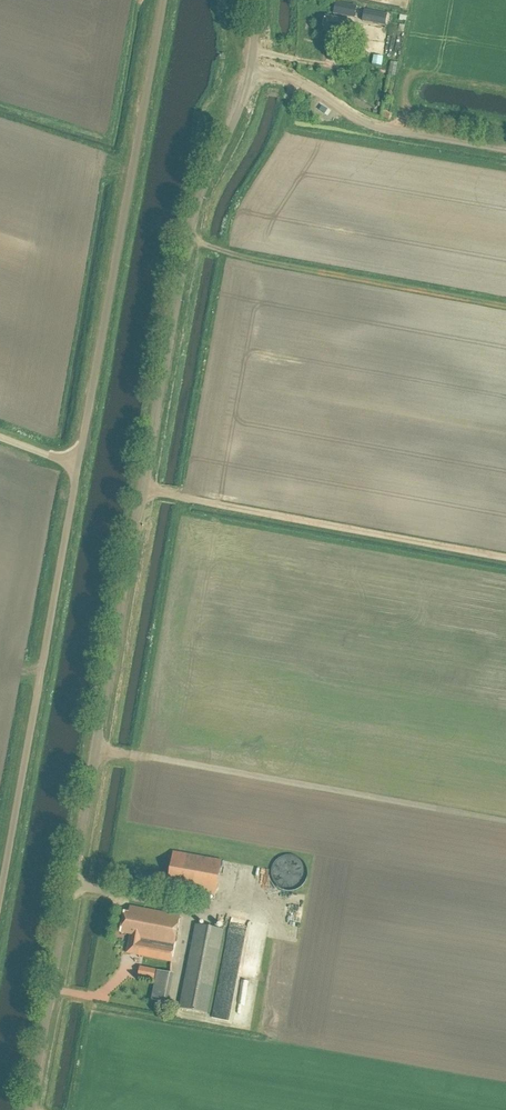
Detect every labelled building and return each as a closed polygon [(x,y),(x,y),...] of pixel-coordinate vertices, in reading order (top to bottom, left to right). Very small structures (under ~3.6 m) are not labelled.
[(333,15),(354,19),(357,8),(336,4),(333,15)] [(387,15),(364,11),(362,22),(385,27),(387,15)] [(354,21),(348,20),(325,16),(323,32),(344,35),(344,32),(352,33),(354,21)] [(370,56),(368,65),(379,66),(380,57),(370,56)] [(222,860),(173,852),(167,888),(216,896),(222,860)] [(279,892),(306,882),(296,855),(269,865),(279,892)] [(174,963),(183,917),(136,907),(134,914),(130,913),(126,933),(130,934),(126,953),(174,963)] [(224,930),(194,924),(178,1008),(208,1013),(224,930)] [(218,968),(210,1018),(245,1023),(251,986),(235,983),(239,955),(228,954),(227,960),(231,961),(230,970),(218,968)] [(154,969),(140,967),(138,977),(152,979),(154,969)]
